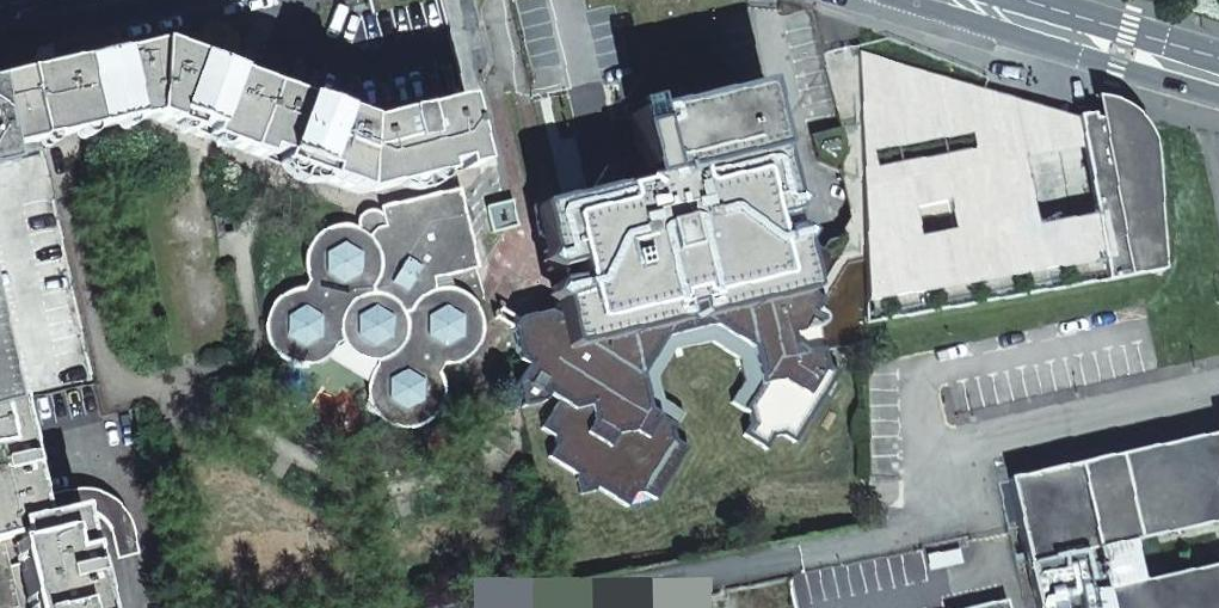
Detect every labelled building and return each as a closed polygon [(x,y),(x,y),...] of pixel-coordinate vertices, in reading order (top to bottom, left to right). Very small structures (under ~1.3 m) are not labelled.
[(155,46),(28,73),(42,140),(149,118),(244,153),(269,89),(155,46)] [(1037,226),(1024,160),(1012,98),(859,51),(860,124),(861,183),(863,253),(864,324),(1163,271),(1161,257),(1155,158),(1154,152),(1151,141),(1146,130),(1140,122),(1133,115),(1126,108),(1112,102),(1102,100),(1106,118),(1098,119),(1093,120),(1093,114),(1076,117),(1082,148),(1095,215),(1037,226)] [(42,140),(28,73),(0,79),(0,149),(42,140)] [(557,217),(569,268),(577,266),(580,278),(577,283),(571,279),(558,283),(551,294),(554,308),(560,311),(556,317),(548,312),(518,319),(511,330),(518,360),(528,365),(517,384),(521,405),(543,401),(554,384),(566,392),(542,429),(554,437),(556,445),(548,457),(579,476),(577,479),(580,492),(593,489),(595,486),(626,505),(633,493),(642,491),(654,499),(685,448),(673,440),(671,429),(681,413),(661,401),(655,377),(681,337),(685,336),(682,320),(690,318),(694,334),(698,333),(739,358),(744,381),(732,401),(748,411),(751,422),(744,435),(765,448),(773,436),(781,434),(793,442),(837,371),(825,364),(822,351),(864,341),(864,324),(863,253),(836,259),(815,245),(805,260),(781,245),(773,210),(777,202),(792,199),(787,167),(731,181),(727,166),(778,152),(809,138),(794,75),(684,110),(696,179),(676,211),(671,212),(668,204),(664,205),(659,188),(661,188),(665,185),(668,181),(668,174),(665,165),(662,162),(656,158),(649,159),(646,160),(643,162),(642,166),(641,173),(645,188),(649,190),(653,190),(657,207),(652,208),(654,216),(648,217),(616,198),(614,187),(591,193),(577,185),(557,217)] [(244,153),(359,195),(445,175),(443,167),(459,164),(449,121),(433,125),(429,108),(363,123),(269,89),(244,153)] [(1024,160),(1082,148),(1076,117),(1012,98),(1024,160)] [(1094,98),(1098,119),(1106,118),(1102,100),(1094,98)] [(449,121),(459,164),(443,167),(445,175),(479,167),(462,100),(429,108),(433,125),(449,121)] [(809,138),(817,163),(861,183),(860,124),(809,138)] [(45,152),(1,161),(0,161),(0,405),(13,402),(93,384),(45,152)] [(436,291),(433,278),(434,278),(476,267),(458,190),(381,208),(385,226),(380,227),(375,228),(373,230),(368,235),(354,229),(341,226),(333,227),(324,231),(318,235),(312,241),(309,247),(305,255),(305,267),(309,280),(302,290),(292,291),(284,295),(277,299),(272,306),(268,313),(266,321),(266,329),(267,338),(270,345),(275,352),(281,358),(287,361),(299,364),(312,363),(319,361),(324,358),(329,354),(336,343),(344,340),(348,347),(353,353),(360,357),(364,358),(368,359),(376,360),(375,367),(371,374),(368,381),(368,389),(370,404),(374,411),(379,417),(385,422),(392,425),(400,427),(408,427),(416,426),(423,422),(430,418),(435,412),(439,404),(442,397),(442,389),(441,381),(438,373),(444,364),(459,360),(462,358),(465,358),(471,353),(474,349),(477,343),(481,328),(480,316),(479,311),(477,309),(475,306),(472,302),(466,297),(459,293),(449,291),(436,291)] [(70,490),(33,498),(13,402),(0,405),(0,607),(95,607),(70,490)] [(1216,427),(1218,436),(1010,480),(1037,607),(1218,607),(1218,565),(1144,582),(1135,544),(1218,526),(1218,427),(1216,427)]
